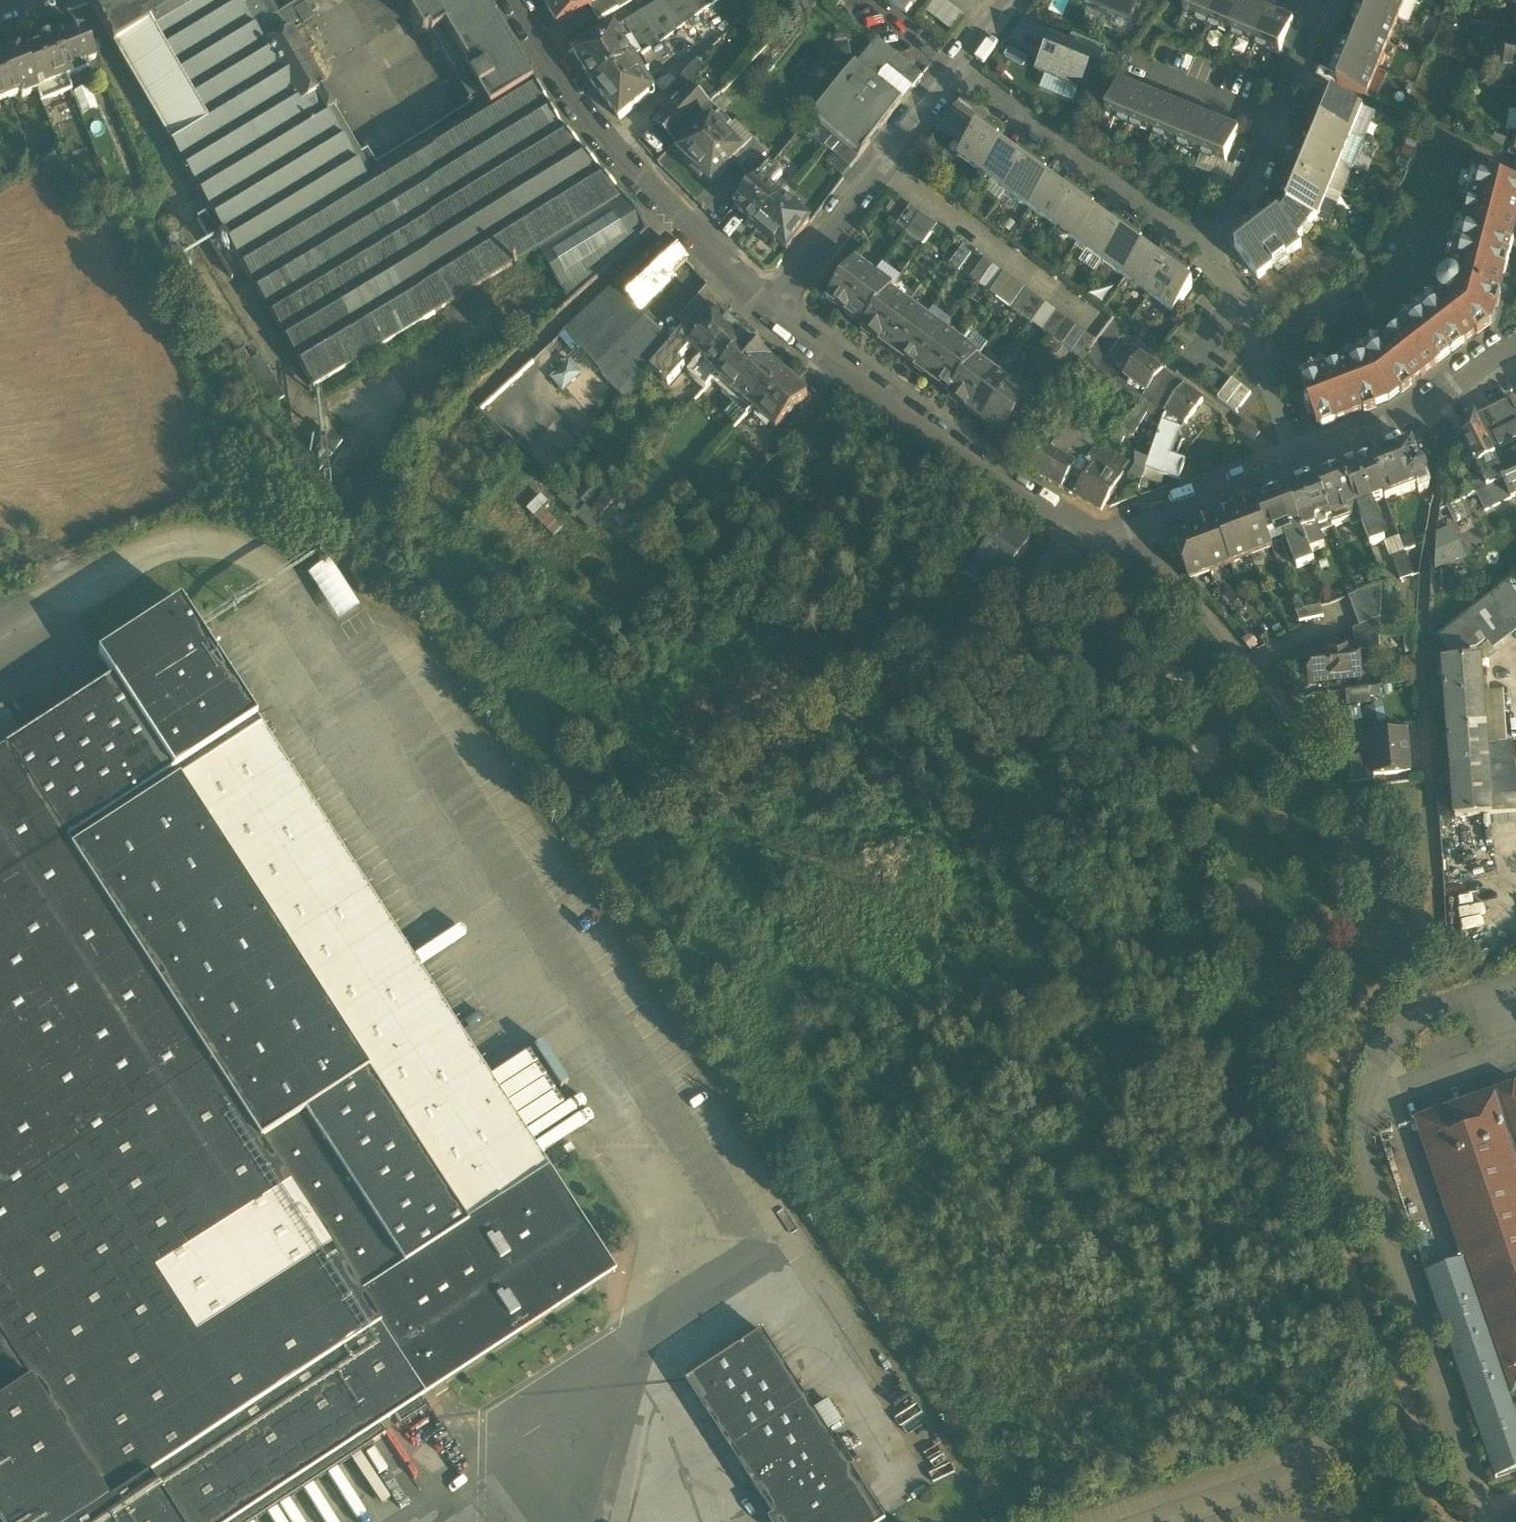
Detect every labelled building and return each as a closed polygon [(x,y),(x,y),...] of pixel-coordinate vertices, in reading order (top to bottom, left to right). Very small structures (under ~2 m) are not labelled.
[(501,271),(431,146),(378,177),(371,165),(361,171),(327,111),(335,106),(304,53),(292,31),(290,32),(287,33),(286,30),(277,15),(268,0),(90,0),(89,1),(313,381),(501,271)] [(309,10),(303,0),(301,0),(277,15),(286,30),(290,27),(290,22),(298,17),(309,10)] [(431,146),(501,271),(538,249),(624,198),(564,127),(537,83),(536,84),(498,20),(499,19),(488,0),(419,0),(411,4),(413,9),(411,11),(410,13),(421,32),(424,33),(426,32),(430,35),(443,28),(492,111),(431,146)] [(558,26),(590,7),(594,4),(601,0),(543,0),(558,26)] [(598,20),(618,8),(614,0),(601,0),(594,4),(590,7),(598,20)] [(635,60),(641,57),(642,57),(717,2),(716,0),(665,0),(617,28),(635,60)] [(837,8),(843,0),(826,0),(837,8)] [(919,0),(889,0),(908,14),(919,0)] [(943,0),(936,0),(927,13),(935,19),(947,4),(943,0)] [(1085,4),(1100,11),(1130,23),(1132,23),(1141,0),(1086,0),(1085,4)] [(1208,26),(1219,0),(1191,0),(1184,16),(1208,26)] [(1237,0),(1219,0),(1208,26),(1232,36),(1246,3),(1237,0)] [(1355,45),(1343,74),(1338,86),(1367,98),(1378,72),(1399,20),(1407,0),(1373,0),(1363,23),(1355,45)] [(1363,23),(1373,0),(1360,0),(1352,19),(1363,23)] [(1419,0),(1407,0),(1399,20),(1410,24),(1420,0),(1419,0)] [(1269,13),(1246,3),(1232,36),(1256,46),(1269,13)] [(956,10),(947,4),(935,19),(943,26),(956,10)] [(298,17),(302,23),(303,25),(315,18),(309,10),(298,17)] [(964,17),(956,10),(943,26),(952,32),(964,17)] [(1125,34),(1130,23),(1100,11),(1096,22),(1125,34)] [(1294,23),(1269,13),(1256,46),(1280,56),(1283,50),(1290,31),(1294,23)] [(302,23),(298,17),(290,22),(290,27),(286,30),(287,33),(290,32),(289,31),(302,23)] [(292,31),(304,53),(316,46),(303,25),(302,23),(289,31),(290,32),(292,31)] [(64,32),(51,37),(67,79),(86,72),(84,66),(95,62),(82,28),(66,35),(64,32)] [(575,53),(593,85),(635,60),(617,28),(575,53)] [(1300,35),(1290,31),(1283,50),(1292,54),(1300,35)] [(1072,36),(1068,47),(1093,58),(1101,62),(1106,50),(1072,36)] [(43,88),(67,79),(51,37),(37,42),(38,45),(22,51),(35,84),(41,82),(43,88)] [(923,76),(878,40),(856,66),(873,79),(886,62),(898,71),(897,72),(915,87),(923,76)] [(1332,70),(1343,74),(1355,45),(1344,40),(1332,70)] [(1068,47),(1052,41),(1039,74),(1079,91),(1093,58),(1068,47)] [(1466,55),(1485,63),(1488,56),(1489,52),(1470,44),(1466,55)] [(1503,44),(1501,58),(1507,59),(1515,60),(1515,46),(1503,44)] [(35,84),(22,51),(0,60),(0,76),(9,100),(18,96),(20,101),(23,100),(39,94),(35,84)] [(692,56),(676,70),(681,79),(682,78),(698,63),(692,56)] [(1483,68),(1505,72),(1507,59),(1501,58),(1488,56),(1485,63),(1483,68)] [(641,57),(635,60),(593,85),(621,120),(651,96),(647,91),(653,88),(645,74),(649,72),(641,57)] [(1507,59),(1505,72),(1505,73),(1515,75),(1515,60),(1507,59)] [(759,71),(766,78),(776,68),(768,61),(759,71)] [(699,62),(698,63),(682,78),(691,87),(692,88),(709,71),(699,62)] [(833,138),(858,159),(902,103),(873,79),(856,66),(811,119),(833,138)] [(664,95),(681,79),(676,70),(656,81),(664,95)] [(1388,76),(1378,72),(1367,98),(1378,102),(1388,76)] [(9,100),(0,76),(0,103),(9,100)] [(691,87),(682,78),(681,79),(664,95),(674,105),(691,87)] [(35,84),(39,94),(42,103),(72,92),(67,79),(43,88),(41,82),(35,84)] [(1106,116),(1130,126),(1144,93),(1119,83),(1106,116)] [(687,132),(699,119),(712,106),(692,88),(691,87),(674,105),(658,122),(678,141),(687,132)] [(1130,126),(1154,135),(1167,103),(1144,93),(1130,126)] [(712,106),(722,116),(733,104),(723,95),(712,106)] [(958,157),(983,175),(1002,149),(992,142),(999,132),(985,121),(990,115),(964,96),(951,114),(976,132),(967,145),(958,157)] [(1317,104),(1310,120),(1351,137),(1363,109),(1333,97),(1328,108),(1317,104)] [(1154,135),(1178,145),(1191,113),(1167,103),(1154,135)] [(722,116),(712,106),(699,119),(708,129),(713,124),(713,125),(722,116)] [(1376,115),(1363,109),(1351,137),(1365,143),(1376,115)] [(1515,134),(1515,112),(1509,111),(1506,132),(1515,134)] [(1178,145),(1202,155),(1215,123),(1191,113),(1178,145)] [(941,127),(967,145),(976,132),(951,114),(941,127)] [(733,128),(722,116),(713,125),(713,124),(708,129),(696,141),(681,155),(683,156),(689,162),(686,165),(701,181),(704,178),(712,185),(722,175),(734,164),(733,164),(743,154),(725,136),(733,128)] [(1365,143),(1351,137),(1310,120),(1304,136),(1315,141),(1311,152),(1340,164),(1353,170),(1365,143)] [(1239,133),(1215,123),(1202,155),(1226,165),(1239,133)] [(737,124),(733,128),(725,136),(743,154),(754,143),(755,142),(737,124)] [(823,149),(825,147),(832,140),(817,127),(809,137),(823,149)] [(671,150),(680,159),(683,156),(681,155),(696,141),(687,132),(678,141),(671,150)] [(1495,135),(1489,148),(1502,153),(1508,140),(1495,135)] [(825,147),(836,156),(851,169),(858,159),(833,138),(832,140),(825,147)] [(734,164),(746,177),(763,159),(767,156),(754,143),(743,154),(733,164),(734,164)] [(1011,156),(1002,149),(983,175),(991,181),(1006,192),(1033,156),(1018,146),(1011,156)] [(1329,192),(1340,164),(1311,152),(1306,163),(1295,158),(1288,175),(1329,192)] [(1237,169),(1226,165),(1202,155),(1195,170),(1231,184),(1237,169)] [(843,178),(851,169),(836,156),(828,165),(843,178)] [(1047,166),(1033,156),(1006,192),(1030,209),(1049,183),(1039,176),(1047,166)] [(746,177),(755,185),(771,167),(763,159),(746,177)] [(1342,197),(1353,170),(1340,164),(1329,192),(1342,197)] [(748,222),(756,229),(782,199),(771,189),(779,180),(782,176),(771,167),(755,185),(735,208),(750,220),(748,222)] [(1318,220),(1329,192),(1288,175),(1281,191),(1293,195),(1288,207),(1315,218),(1318,220)] [(1515,229),(1515,187),(1506,184),(1503,179),(1497,182),(1478,177),(1478,178),(1477,179),(1481,180),(1477,196),(1473,195),(1471,203),(1467,221),(1464,231),(1468,232),(1464,248),(1460,263),(1456,262),(1453,273),(1452,277),(1447,277),(1443,279),(1440,286),(1441,291),(1445,297),(1441,300),(1433,305),(1436,309),(1423,318),(1410,328),(1408,325),(1400,331),(1386,342),(1379,347),(1381,351),(1367,362),(1350,368),(1349,364),(1340,367),(1328,372),(1327,372),(1335,396),(1340,395),(1341,398),(1342,398),(1349,417),(1364,412),(1376,407),(1375,405),(1388,401),(1399,392),(1400,394),(1411,386),(1436,366),(1439,364),(1437,363),(1462,344),(1463,346),(1465,344),(1476,336),(1488,326),(1482,319),(1495,309),(1499,295),(1503,278),(1504,275),(1502,275),(1510,243),(1512,244),(1513,241),(1515,229)] [(1463,201),(1471,203),(1473,195),(1477,196),(1481,180),(1477,179),(1478,178),(1475,177),(1469,180),(1465,193),(1460,196),(1463,201)] [(771,189),(782,199),(790,189),(779,180),(771,189)] [(999,202),(1006,192),(991,181),(984,191),(999,202)] [(1059,190),(1049,183),(1030,209),(1054,227),(1080,191),(1066,181),(1059,190)] [(1094,201),(1080,191),(1054,227),(1078,244),(1097,218),(1087,211),(1094,201)] [(1330,225),(1342,197),(1329,192),(1318,220),(1330,225)] [(1181,213),(1194,218),(1200,202),(1188,197),(1181,213)] [(638,213),(624,198),(538,249),(573,304),(651,235),(638,213)] [(809,223),(782,199),(756,229),(776,246),(777,244),(786,252),(809,223)] [(897,225),(906,232),(920,213),(911,206),(897,225)] [(1288,207),(1280,218),(1298,241),(1315,218),(1288,207)] [(938,225),(920,213),(906,232),(924,245),(938,225)] [(1107,225),(1097,218),(1078,244),(1102,261),(1128,226),(1114,215),(1107,225)] [(1302,247),(1298,241),(1280,218),(1279,216),(1263,229),(1259,224),(1245,235),(1248,239),(1235,249),(1259,280),(1302,247)] [(1450,272),(1453,273),(1456,262),(1460,263),(1464,248),(1468,232),(1464,231),(1467,221),(1464,220),(1458,222),(1453,240),(1448,243),(1451,248),(1446,266),(1450,272)] [(1142,236),(1128,226),(1102,261),(1126,279),(1145,253),(1135,246),(1142,236)] [(614,287),(644,315),(666,291),(660,285),(685,259),(666,241),(614,287)] [(1514,243),(1513,241),(1512,244),(1510,243),(1502,275),(1504,275),(1503,278),(1506,276),(1510,262),(1509,261),(1509,258),(1511,258),(1514,243)] [(1102,261),(1078,244),(1075,248),(1084,254),(1079,262),(1094,272),(1102,261)] [(950,264),(960,271),(974,252),(964,245),(950,264)] [(1154,260),(1145,253),(1126,279),(1149,296),(1176,260),(1161,250),(1154,260)] [(979,286),(980,285),(993,266),(994,266),(984,259),(970,279),(979,286)] [(1190,270),(1176,260),(1149,296),(1174,314),(1193,288),(1183,280),(1190,270)] [(847,314),(850,310),(875,275),(856,261),(830,296),(839,302),(836,306),(847,314)] [(980,285),(991,293),(1004,274),(993,266),(980,285)] [(1004,274),(991,293),(990,294),(1011,308),(1025,289),(1005,274),(1004,274)] [(893,288),(875,275),(850,310),(858,316),(855,320),(864,327),(865,326),(890,291),(893,288)] [(698,336),(723,310),(729,304),(710,284),(678,318),(688,327),(698,336)] [(564,333),(624,399),(652,367),(674,343),(674,342),(644,315),(614,287),(564,333)] [(1012,309),(1031,323),(1045,304),(1026,290),(1012,309)] [(908,304),(890,291),(865,326),(873,332),(870,336),(880,343),(883,339),(908,304)] [(827,300),(836,306),(839,302),(830,296),(827,300)] [(1398,328),(1400,331),(1408,325),(1410,328),(1423,318),(1436,309),(1433,305),(1441,300),(1439,297),(1432,296),(1419,306),(1413,306),(1413,311),(1398,322),(1398,328)] [(734,308),(729,304),(723,310),(728,315),(734,308)] [(926,317),(908,304),(883,339),(891,345),(888,349),(898,356),(901,352),(926,317)] [(1056,311),(1045,304),(1031,323),(1042,331),(1056,311)] [(926,317),(944,330),(951,320),(933,307),(926,317)] [(709,356),(723,369),(750,340),(739,330),(741,328),(728,315),(723,310),(698,336),(693,341),(709,356)] [(847,314),(855,320),(858,316),(850,310),(847,314)] [(1043,332),(1052,339),(1066,319),(1057,312),(1043,332)] [(944,330),(926,317),(901,352),(909,358),(906,362),(915,369),(918,365),(944,330)] [(1052,339),(1062,346),(1076,326),(1066,319),(1052,339)] [(1081,361),(1093,370),(1101,360),(1126,328),(1115,320),(1081,361)] [(862,330),(870,336),(873,332),(865,326),(864,327),(862,330)] [(1062,346),(1071,353),(1086,333),(1076,326),(1062,346)] [(1490,329),(1488,326),(1476,336),(1478,338),(1490,329)] [(677,358),(693,341),(698,336),(688,327),(674,342),(674,343),(652,367),(667,381),(683,364),(677,358)] [(961,343),(944,330),(918,365),(927,371),(924,375),(933,382),(936,378),(961,343)] [(961,343),(979,356),(988,344),(970,331),(961,343)] [(1095,340),(1086,333),(1071,353),(1081,359),(1095,340)] [(1339,364),(1340,367),(1349,364),(1350,368),(1367,362),(1381,351),(1379,347),(1386,342),(1384,339),(1378,338),(1364,348),(1359,347),(1357,352),(1341,358),(1339,364)] [(880,343),(888,349),(891,345),(883,339),(880,343)] [(740,395),(754,408),(786,373),(750,340),(723,369),(719,375),(727,383),(722,389),(735,401),(740,395)] [(979,356),(961,343),(936,378),(944,384),(941,388),(951,395),(952,394),(977,359),(979,356)] [(1465,347),(1465,344),(1463,346),(1462,344),(1437,363),(1439,364),(1436,366),(1439,367),(1451,358),(1451,356),(1452,355),(1453,356),(1465,347)] [(243,362),(267,403),(286,392),(261,351),(243,362)] [(898,356),(906,362),(909,358),(901,352),(898,356)] [(1140,354),(1124,375),(1146,392),(1163,371),(1140,354)] [(692,374),(707,387),(719,375),(723,369),(709,356),(692,374)] [(583,374),(570,359),(550,377),(564,391),(583,374)] [(995,372),(977,359),(952,394),(960,400),(957,404),(966,411),(969,407),(995,372)] [(1112,383),(1120,372),(1101,360),(1093,370),(1099,374),(1112,383)] [(1068,377),(1085,391),(1099,374),(1093,370),(1081,361),(1068,377)] [(1301,382),(1303,389),(1320,383),(1317,376),(1327,372),(1328,372),(1325,364),(1320,362),(1318,367),(1303,372),(1301,378),(1302,381),(1301,382)] [(915,369),(924,375),(927,371),(918,365),(915,369)] [(1152,401),(1159,407),(1166,412),(1185,387),(1163,371),(1146,392),(1144,395),(1152,401)] [(1013,385),(995,372),(969,407),(978,413),(975,417),(984,424),(987,420),(1013,385)] [(1144,395),(1146,392),(1124,375),(1120,372),(1112,383),(1122,390),(1139,402),(1144,395)] [(1320,426),(1321,428),(1335,422),(1349,417),(1342,398),(1341,398),(1340,395),(1335,396),(1327,372),(1317,376),(1320,383),(1303,389),(1308,401),(1305,406),(1310,408),(1318,427),(1320,426)] [(808,393),(786,373),(754,408),(776,428),(808,393)] [(1099,374),(1085,391),(1109,410),(1122,390),(1112,383),(1099,374)] [(933,382),(941,388),(944,384),(936,378),(933,382)] [(1218,397),(1227,404),(1242,385),(1232,378),(1218,397)] [(1031,398),(1013,385),(987,420),(996,426),(993,430),(1003,437),(1031,398)] [(1242,385),(1227,404),(1236,411),(1251,392),(1242,385)] [(1413,388),(1411,386),(1400,394),(1399,392),(1388,401),(1375,405),(1376,407),(1364,412),(1365,415),(1377,410),(1376,408),(1390,403),(1401,395),(1402,396),(1413,388)] [(1185,387),(1166,412),(1184,426),(1185,424),(1203,401),(1185,387)] [(949,398),(957,404),(960,400),(952,394),(951,395),(949,398)] [(737,426),(754,408),(740,395),(735,401),(724,413),(737,426)] [(1145,412),(1152,401),(1144,395),(1139,402),(1120,428),(1127,431),(1133,434),(1146,412),(1145,412)] [(1474,418),(1493,454),(1515,444),(1515,398),(1474,418)] [(966,411),(975,417),(978,413),(969,407),(966,411)] [(1162,418),(1166,412),(1159,407),(1151,421),(1160,427),(1163,418),(1162,418)] [(1146,468),(1165,474),(1171,454),(1178,433),(1180,433),(1186,425),(1185,424),(1184,426),(1166,412),(1162,418),(1163,418),(1160,427),(1151,452),(1149,459),(1146,468)] [(1060,414),(1043,444),(1052,449),(1068,420),(1060,414)] [(1471,456),(1481,475),(1499,466),(1493,454),(1474,418),(1466,425),(1462,437),(1466,444),(1471,456)] [(984,424),(993,430),(996,426),(987,420),(984,424)] [(1060,454),(1077,463),(1080,457),(1070,452),(1077,438),(1093,450),(1106,448),(1098,442),(1068,420),(1052,449),(1052,450),(1059,454),(1060,454)] [(1238,427),(1254,440),(1260,432),(1244,420),(1238,427)] [(1120,428),(1115,436),(1123,439),(1127,431),(1120,428)] [(1146,447),(1123,439),(1115,436),(1110,443),(1126,450),(1135,453),(1149,459),(1151,452),(1152,448),(1146,446),(1146,447)] [(1025,467),(1029,469),(1043,444),(1039,442),(1038,444),(1036,442),(1032,450),(1034,451),(1025,467)] [(1052,450),(1052,449),(1043,444),(1029,469),(1044,478),(1059,454),(1052,450)] [(1461,461),(1471,456),(1466,444),(1459,448),(1457,454),(1461,461)] [(1412,445),(1372,460),(1386,498),(1387,501),(1418,490),(1419,494),(1429,490),(1431,484),(1425,468),(1419,464),(1412,445)] [(1077,497),(1101,510),(1105,504),(1130,462),(1106,448),(1093,450),(1087,462),(1095,466),(1077,497)] [(1146,468),(1149,459),(1135,453),(1135,465),(1146,469),(1146,468)] [(1512,478),(1515,477),(1515,453),(1503,459),(1512,478)] [(1060,454),(1059,454),(1044,478),(1062,488),(1077,463),(1060,454)] [(1185,459),(1171,454),(1165,474),(1179,478),(1185,459)] [(1364,506),(1386,498),(1372,460),(1343,471),(1363,522),(1372,546),(1384,541),(1385,541),(1374,512),(1373,510),(1371,509),(1368,509),(1366,510),(1364,506)] [(1144,475),(1146,469),(1135,465),(1131,471),(1144,475)] [(1488,489),(1504,482),(1507,481),(1499,466),(1481,475),(1488,489)] [(1165,474),(1146,468),(1146,469),(1144,475),(1162,481),(1165,474)] [(1352,525),(1363,522),(1343,471),(1317,481),(1334,527),(1351,521),(1352,525)] [(1507,481),(1504,482),(1511,499),(1515,497),(1515,477),(1512,478),(1507,481)] [(1335,530),(1334,527),(1317,481),(1288,492),(1310,553),(1325,547),(1320,535),(1335,530)] [(582,504),(586,507),(600,492),(589,482),(575,497),(582,504)] [(1487,489),(1488,492),(1495,507),(1511,499),(1504,482),(1488,489),(1487,489)] [(574,513),(582,504),(575,497),(565,489),(558,497),(574,513)] [(1314,562),(1310,553),(1288,492),(1255,504),(1268,536),(1284,530),(1286,537),(1298,568),(1314,562)] [(1452,526),(1495,507),(1488,492),(1444,511),(1452,526)] [(610,494),(592,513),(599,519),(617,500),(610,494)] [(527,510),(536,519),(544,510),(551,504),(542,495),(527,510)] [(1271,543),(1268,536),(1255,504),(1235,511),(1252,556),(1273,548),(1271,543)] [(592,513),(586,507),(577,517),(596,535),(605,525),(599,519),(592,513)] [(563,529),(544,510),(536,519),(555,537),(563,529)] [(1231,564),(1252,556),(1235,511),(1214,519),(1231,564)] [(1211,572),(1231,564),(1214,519),(1194,527),(1211,572)] [(992,588),(1001,571),(1020,581),(1034,553),(1011,541),(1017,530),(1003,523),(974,579),(992,588)] [(1437,533),(1435,566),(1464,553),(1452,526),(1437,533)] [(1189,580),(1211,572),(1194,527),(1193,527),(1173,535),(1189,580)] [(1268,536),(1271,543),(1286,537),(1284,530),(1268,536)] [(1390,558),(1392,557),(1406,552),(1405,551),(1400,535),(1385,541),(1384,541),(1390,558)] [(1402,539),(1405,551),(1415,548),(1412,536),(1402,539)] [(1392,557),(1401,581),(1414,576),(1406,552),(1392,557)] [(330,561),(307,575),(338,622),(361,608),(330,561)] [(1356,587),(1363,584),(1365,584),(1361,572),(1352,575),(1356,587)] [(1467,615),(1488,641),(1486,643),(1494,652),(1515,636),(1515,577),(1467,615)] [(1373,582),(1375,587),(1386,583),(1384,578),(1373,582)] [(1349,597),(1352,607),(1382,596),(1382,584),(1375,587),(1349,597)] [(1356,587),(1359,593),(1366,590),(1363,584),(1356,587)] [(1381,608),(1382,596),(1352,607),(1356,617),(1381,608)] [(98,656),(113,680),(195,627),(180,603),(98,656)] [(1296,611),(1300,621),(1324,617),(1322,606),(1297,611),(1296,611)] [(1381,619),(1381,608),(1356,617),(1360,627),(1380,619),(1381,619)] [(1448,652),(1450,655),(1477,651),(1486,643),(1488,641),(1467,615),(1439,638),(1448,652)] [(1380,650),(1380,619),(1360,627),(1353,629),(1355,647),(1358,647),(1358,652),(1380,650)] [(255,720),(195,627),(113,680),(113,681),(173,773),(255,720)] [(1429,646),(1429,657),(1448,652),(1439,638),(1429,646)] [(1310,653),(1313,681),(1361,676),(1358,652),(1358,647),(1355,647),(1327,650),(1328,651),(1310,653)] [(1444,662),(1446,696),(1483,693),(1480,660),(1444,662)] [(1403,662),(1405,682),(1417,682),(1416,661),(1403,662)] [(65,843),(173,773),(113,681),(21,740),(8,749),(5,750),(64,842),(65,843)] [(1369,687),(1370,697),(1379,696),(1378,686),(1369,687)] [(1346,690),(1348,704),(1371,702),(1370,697),(1369,687),(1346,690)] [(1446,696),(1453,786),(1456,818),(1492,815),(1487,745),(1484,694),(1484,693),(1483,693),(1446,696)] [(1505,693),(1484,694),(1487,745),(1508,744),(1505,693)] [(1345,737),(1328,705),(1317,712),(1334,743),(1345,737)] [(0,709),(0,736),(8,749),(21,740),(1,709),(0,709)] [(604,1257),(255,720),(173,773),(65,843),(424,1395),(431,1390),(432,1392),(599,1284),(604,1257)] [(1369,735),(1371,755),(1373,775),(1375,775),(1411,772),(1407,731),(1369,735)] [(8,749),(0,736),(0,754),(5,750),(8,749)] [(1487,745),(1492,815),(1515,813),(1515,769),(1514,743),(1508,744),(1487,745)] [(64,842),(5,750),(0,754),(0,883),(64,842)] [(1375,780),(1375,775),(1373,775),(1371,755),(1345,757),(1347,778),(1348,783),(1375,780)] [(1333,758),(1340,779),(1347,778),(1345,757),(1333,758)] [(1436,819),(1456,818),(1453,786),(1434,787),(1436,819)] [(64,842),(0,883),(0,1521),(228,1521),(424,1395),(65,843),(64,842)] [(1465,1257),(1496,1349),(1457,1362),(1496,1476),(1515,1470),(1515,1089),(1515,1088),(1419,1121),(1465,1257)] [(604,1257),(599,1284),(615,1273),(604,1257)] [(1426,1270),(1457,1362),(1496,1349),(1465,1257),(1426,1270)] [(771,1521),(814,1521),(865,1489),(764,1333),(687,1383),(771,1512),(779,1506),(783,1513),(775,1518),(770,1521),(771,1521)] [(865,1489),(814,1521),(886,1521),(865,1489)] [(779,1506),(771,1512),(775,1518),(783,1513),(779,1506)]
